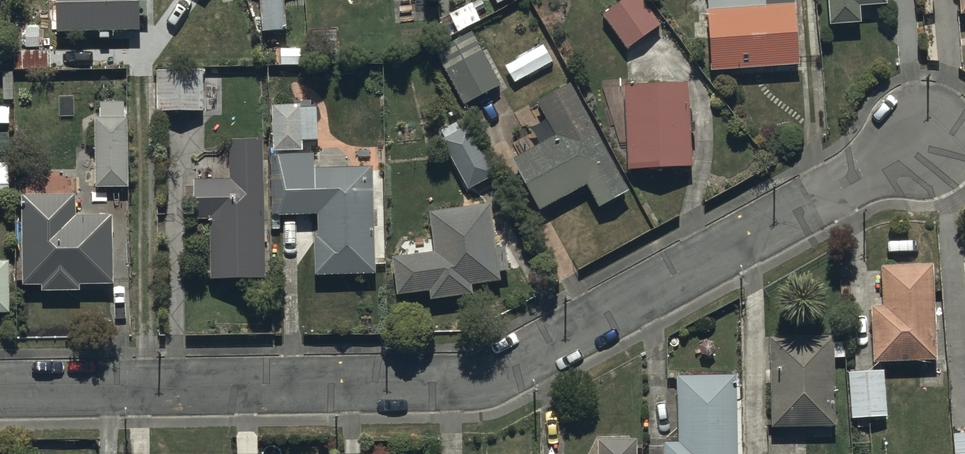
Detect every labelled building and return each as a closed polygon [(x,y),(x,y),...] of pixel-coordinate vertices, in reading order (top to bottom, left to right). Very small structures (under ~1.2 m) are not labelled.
[(59,36),(141,35),(140,0),(59,0),(59,36)] [(259,30),(285,30),(285,7),(288,7),(288,0),(260,0),(259,30)] [(602,14),(627,48),(661,24),(643,0),(622,0),(602,14)] [(709,69),(800,65),(797,0),(707,0),(709,69)] [(827,24),(862,22),(861,4),(886,3),(885,0),(826,0),(827,24)] [(51,49),(39,49),(39,28),(22,28),(22,50),(13,50),(13,68),(51,67),(51,49)] [(471,31),(434,50),(463,105),(500,86),(471,31)] [(205,68),(156,67),(156,110),(204,111),(205,68)] [(628,81),(628,168),(693,169),(693,132),(696,132),(696,121),(690,121),(690,82),(628,81)] [(537,101),(547,119),(531,128),(540,143),(512,159),(541,211),(588,184),(601,206),(630,190),(569,84),(537,101)] [(318,103),(272,103),(273,151),(303,151),(303,140),(319,140),(318,103)] [(124,104),(100,105),(100,122),(96,122),(97,191),(130,190),(129,121),(125,121),(124,104)] [(0,105),(0,123),(9,123),(8,105),(0,105)] [(496,174),(467,124),(438,141),(467,191),(496,174)] [(267,276),(263,138),(228,139),(229,177),(193,178),(194,219),(209,219),(210,278),(267,276)] [(314,152),(269,152),(270,215),(317,215),(317,236),(314,236),(314,275),(375,275),(373,166),(314,166),(314,152)] [(0,163),(0,192),(8,192),(9,163),(0,163)] [(75,193),(21,193),(21,284),(42,284),(42,290),(80,290),(80,284),(113,284),(113,214),(75,214),(75,193)] [(490,205),(432,211),(436,253),(394,258),(398,294),(431,291),(432,298),(474,294),(472,282),(500,279),(499,271),(507,271),(504,246),(494,247),(490,205)] [(0,258),(0,312),(11,312),(9,258),(0,258)] [(936,262),(881,263),(882,305),(871,305),(872,363),(938,362),(936,262)] [(836,335),(771,334),(770,426),(835,427),(836,335)] [(886,369),(850,369),(851,417),(887,416),(886,369)] [(735,377),(735,373),(678,374),(680,441),(664,442),(664,453),(738,453),(735,377)] [(954,430),(954,453),(964,453),(964,430),(954,430)] [(635,438),(597,439),(597,453),(636,453),(635,438)]
